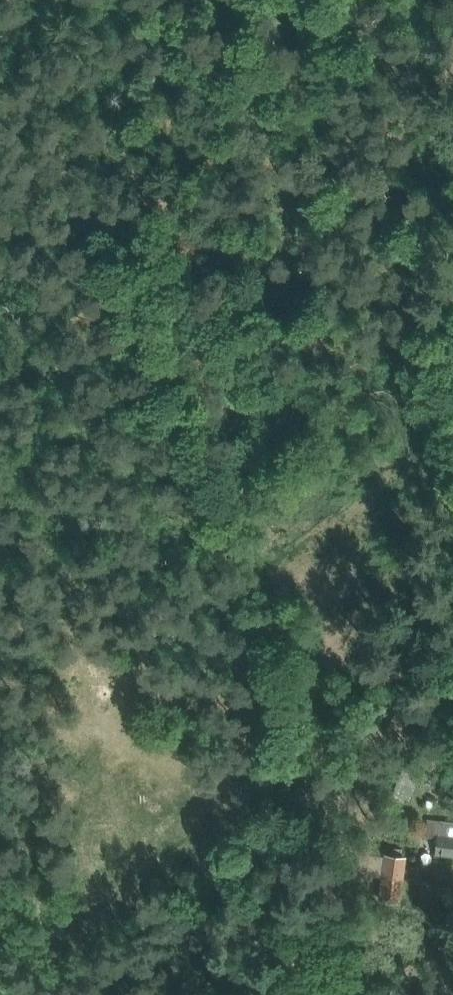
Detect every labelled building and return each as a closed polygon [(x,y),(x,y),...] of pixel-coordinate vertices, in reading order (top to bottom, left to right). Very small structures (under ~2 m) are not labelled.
[(394,794),(409,801),(421,773),(406,767),(394,794)] [(447,823),(427,821),(426,837),(438,838),(436,853),(452,854),(452,824),(447,823)] [(366,874),(383,876),(380,899),(399,901),(404,857),(386,855),(369,853),(366,874)]
